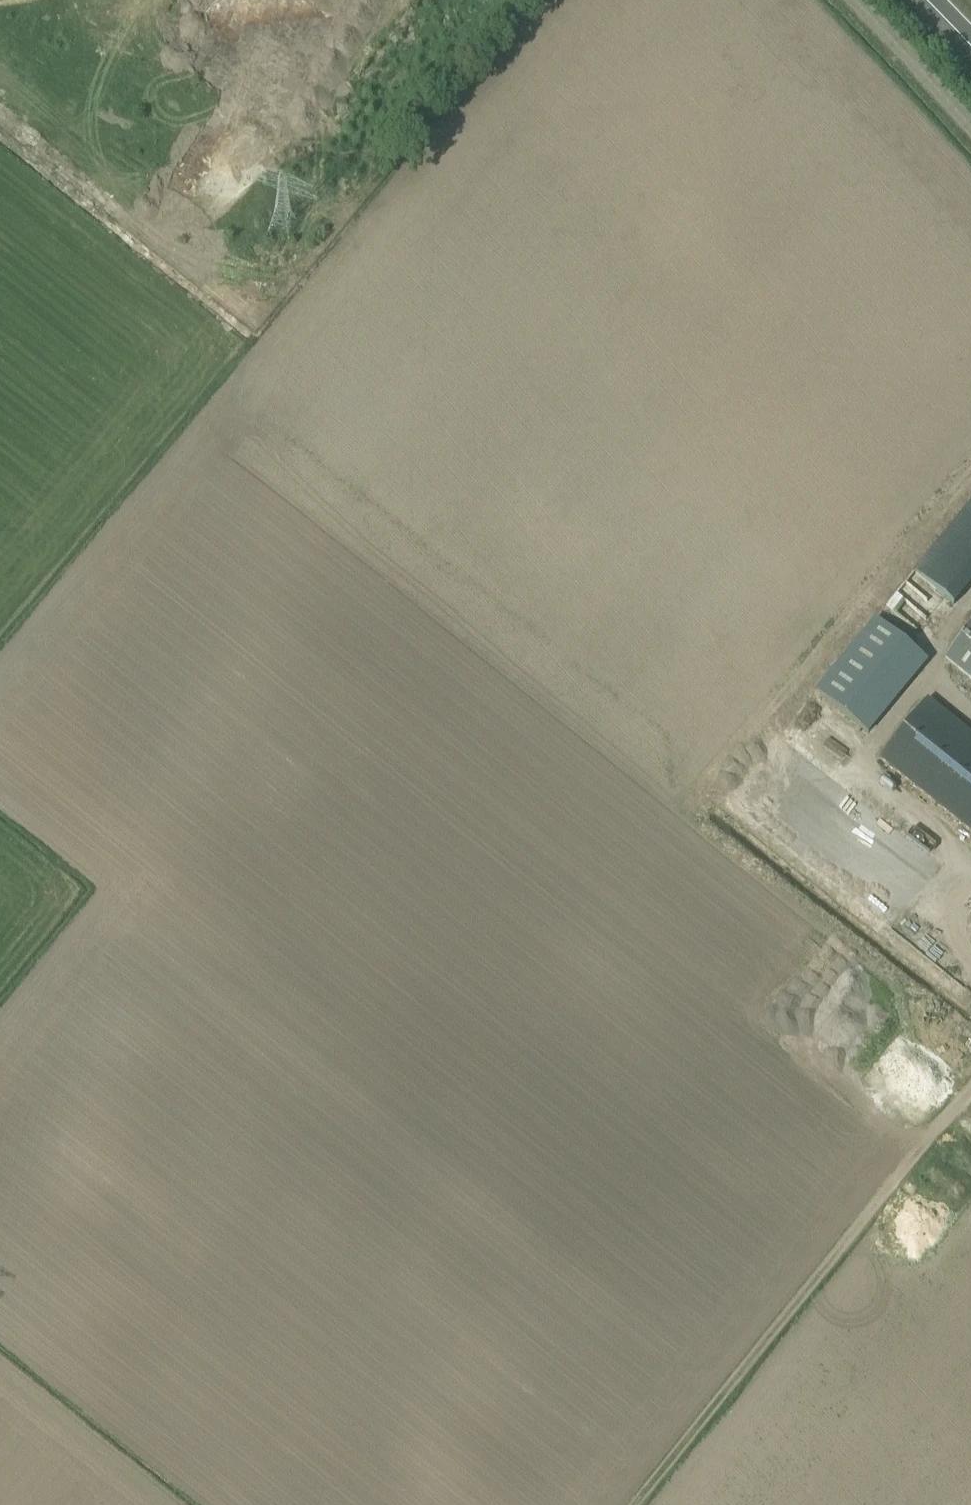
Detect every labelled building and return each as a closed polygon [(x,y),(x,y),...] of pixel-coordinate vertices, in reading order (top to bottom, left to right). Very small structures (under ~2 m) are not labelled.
[(918,569),(957,601),(970,583),(970,503),(918,569)] [(875,618),(814,691),(867,735),(927,661),(875,618)] [(943,659),(970,682),(970,625),(943,659)] [(879,759),(884,763),(970,834),(970,734),(933,702),(928,698),(879,759)]
